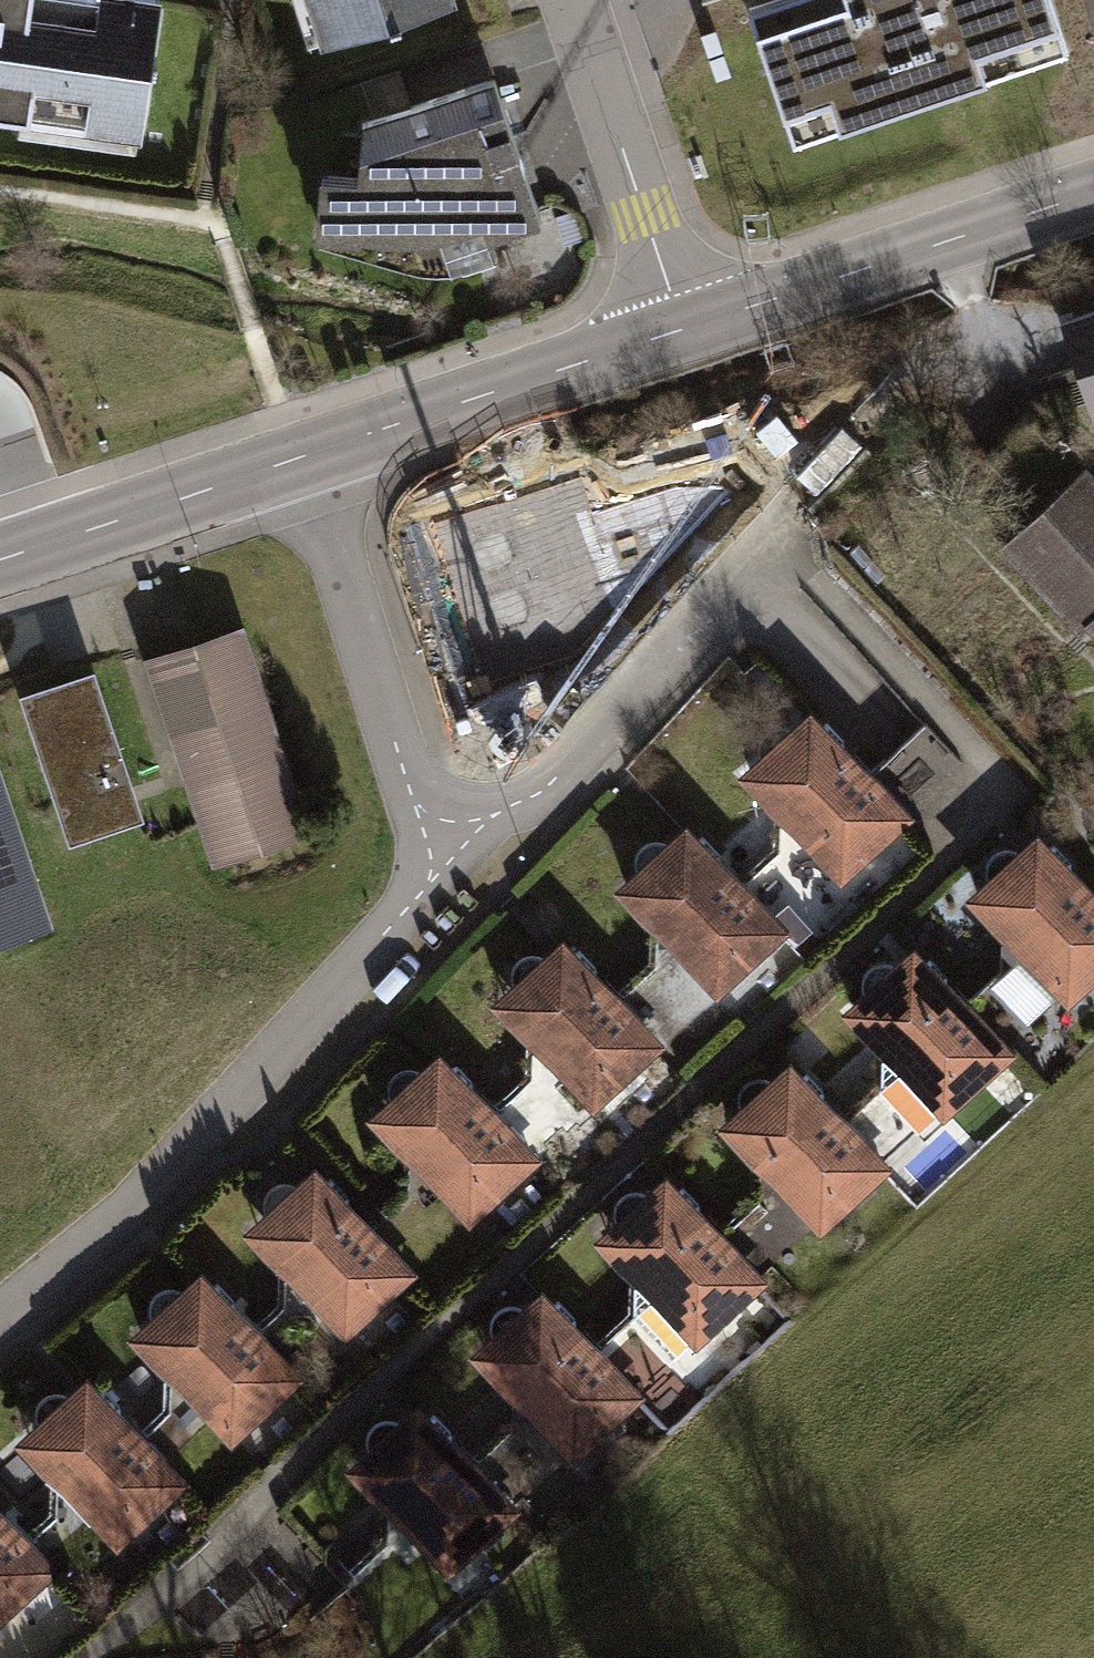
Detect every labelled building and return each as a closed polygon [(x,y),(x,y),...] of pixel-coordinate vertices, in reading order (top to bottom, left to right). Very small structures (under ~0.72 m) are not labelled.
[(141,133),(159,0),(0,0),(0,114),(141,133)] [(444,0),(298,0),(312,43),(444,0)] [(1067,50),(1050,0),(772,0),(750,7),(793,140),(1067,50)] [(495,83),(365,126),(362,180),(327,178),(324,237),(476,246),(542,223),(495,83)] [(1093,412),(1093,317),(1065,326),(1093,412)] [(511,495),(523,535),(476,549),(499,627),(607,596),(572,477),(511,495)] [(1012,551),(1084,630),(1093,621),(1093,487),(1089,481),(1012,551)] [(242,632),(146,663),(213,863),(309,832),(242,632)] [(23,691),(71,841),(141,819),(92,668),(23,691)] [(813,723),(752,777),(789,817),(790,854),(742,895),(779,936),(903,822),(844,757),(844,742),(827,724),(820,731),(813,723)] [(689,837),(628,892),(665,931),(666,968),(620,1009),(655,1048),(779,936),(742,895),(720,872),(720,856),(703,838),(696,845),(689,837)] [(978,897),(1014,937),(1015,974),(969,1015),(1004,1054),(1093,973),(1093,904),(1069,877),(1069,862),(1053,844),(1045,851),(1038,843),(978,897)] [(564,949),(504,1003),(540,1043),(541,1080),(496,1122),(531,1161),(655,1048),(620,1009),(596,983),(595,968),(579,950),(572,957),(564,949)] [(914,957),(854,1011),(890,1051),(891,1088),(845,1129),(881,1168),(1004,1054),(969,1015),(945,991),(945,976),(929,958),(921,965),(914,957)] [(441,1061),(380,1116),(417,1156),(418,1193),(371,1236),(406,1275),(531,1161),(496,1122),(472,1096),(472,1080),(455,1063),(448,1069),(441,1061)] [(790,1068),(730,1123),(766,1163),(767,1200),(720,1242),(756,1281),(881,1168),(845,1129),(821,1103),(821,1088),(805,1070),(797,1077),(790,1068)] [(316,1175),(255,1230),(292,1269),(293,1306),(255,1340),(291,1379),(406,1275),(371,1236),(347,1210),(347,1194),(330,1177),(323,1183),(316,1175)] [(666,1181),(606,1236),(642,1275),(643,1312),(595,1356),(630,1394),(756,1281),(720,1242),(697,1216),(697,1200),(681,1183),(673,1189),(666,1181)] [(200,1280),(140,1334),(176,1374),(177,1411),(140,1445),(175,1484),(291,1379),(255,1340),(232,1314),(231,1299),(215,1281),(208,1288),(200,1280)] [(541,1295),(481,1350),(517,1389),(518,1426),(471,1468),(505,1506),(630,1394),(595,1356),(572,1330),(572,1314),(556,1296),(548,1303),(541,1295)] [(85,1384),(25,1439),(61,1478),(62,1515),(25,1549),(45,1570),(61,1588),(175,1484),(140,1445),(116,1419),(116,1403),(100,1385),(92,1392),(85,1384)] [(416,1407),(355,1462),(392,1502),(393,1539),(348,1578),(382,1616),(505,1506),(471,1468),(447,1442),(447,1426),(431,1409),(423,1415),(416,1407)] [(45,1570),(25,1549),(0,1520),(0,1611),(45,1570)]
